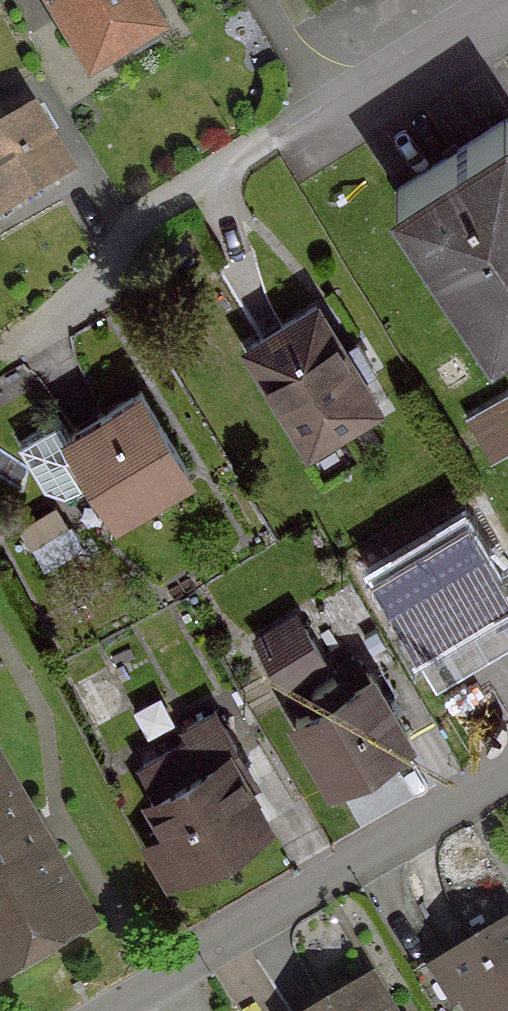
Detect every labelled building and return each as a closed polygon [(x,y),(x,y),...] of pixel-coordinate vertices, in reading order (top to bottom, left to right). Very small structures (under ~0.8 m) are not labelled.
[(153,30),(135,0),(43,0),(86,71),(153,30)] [(65,173),(18,95),(0,106),(0,212),(45,185),(65,173)] [(389,191),(486,337),(507,323),(507,128),(500,117),(389,191)] [(256,339),(245,346),(303,444),(369,404),(352,377),(366,368),(352,344),(338,353),(310,307),(256,339)] [(506,390),(460,415),(485,460),(507,448),(507,393),(506,390)] [(158,484),(182,470),(135,391),(63,434),(53,419),(14,442),(39,484),(59,489),(86,473),(110,513),(158,484)] [(26,525),(36,542),(72,520),(61,503),(26,525)] [(468,538),(374,591),(416,665),(507,614),(507,609),(468,538)] [(316,657),(292,618),(254,641),(282,687),(297,679),(292,671),(316,657)] [(290,716),(328,782),(402,739),(364,674),(341,687),(334,675),(328,678),(306,691),(313,703),(290,716)] [(166,876),(186,865),(261,821),(222,753),(230,748),(209,711),(180,728),(186,738),(137,766),(151,790),(145,794),(163,826),(144,837),(166,876)] [(0,783),(0,963),(3,967),(81,922),(26,828),(0,783)] [(506,918),(435,961),(465,1010),(507,1010),(507,922),(506,918)] [(362,980),(310,1010),(380,1010),(362,980)]
